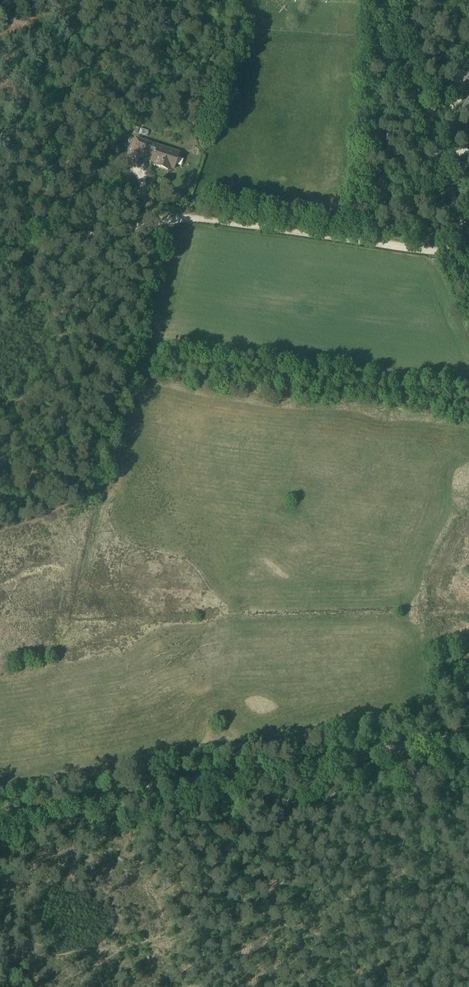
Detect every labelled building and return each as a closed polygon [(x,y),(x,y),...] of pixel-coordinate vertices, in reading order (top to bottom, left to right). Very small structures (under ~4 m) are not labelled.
[(222,21),(224,10),(217,9),(215,19),(222,21)] [(464,91),(468,84),(468,75),(468,74),(458,87),(464,91)] [(152,159),(156,146),(135,138),(130,152),(152,159)] [(152,159),(151,162),(154,163),(153,166),(169,171),(170,168),(173,169),(178,153),(156,146),(152,159)]
